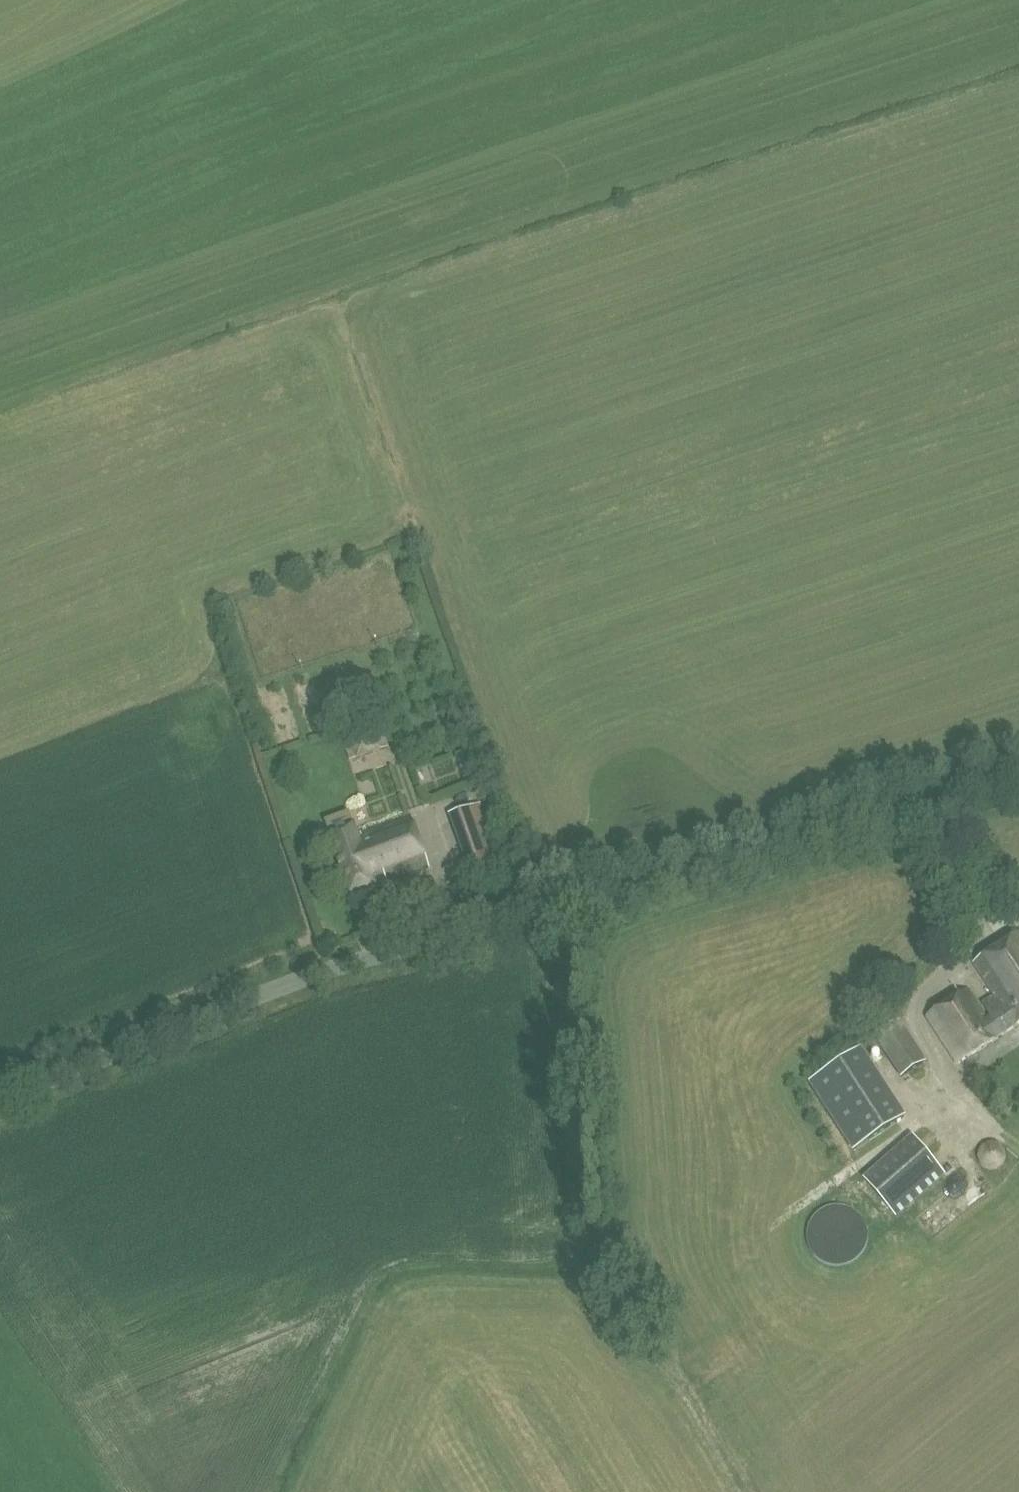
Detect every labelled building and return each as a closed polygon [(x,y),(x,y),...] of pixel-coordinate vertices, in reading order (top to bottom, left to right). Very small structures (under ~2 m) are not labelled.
[(380,718),(342,729),(351,761),(389,748),(380,718)] [(375,806),(388,805),(385,781),(372,782),(375,806)] [(385,885),(430,870),(412,818),(359,836),(356,826),(331,834),(352,896),(385,885)] [(475,870),(500,861),(494,842),(468,851),(475,870)] [(991,998),(1012,1030),(1018,1026),(1018,936),(976,964),(996,995),(991,998)] [(992,1015),(988,1017),(970,990),(930,1017),(960,1064),(1012,1030),(991,998),(984,1003),(992,1015)] [(902,1077),(926,1062),(899,1021),(876,1037),(902,1077)] [(864,1051),(814,1084),(858,1151),(908,1118),(864,1051)] [(914,1136),(865,1180),(898,1217),(947,1174),(914,1136)] [(808,1295),(851,1280),(838,1242),(795,1257),(808,1295)]
